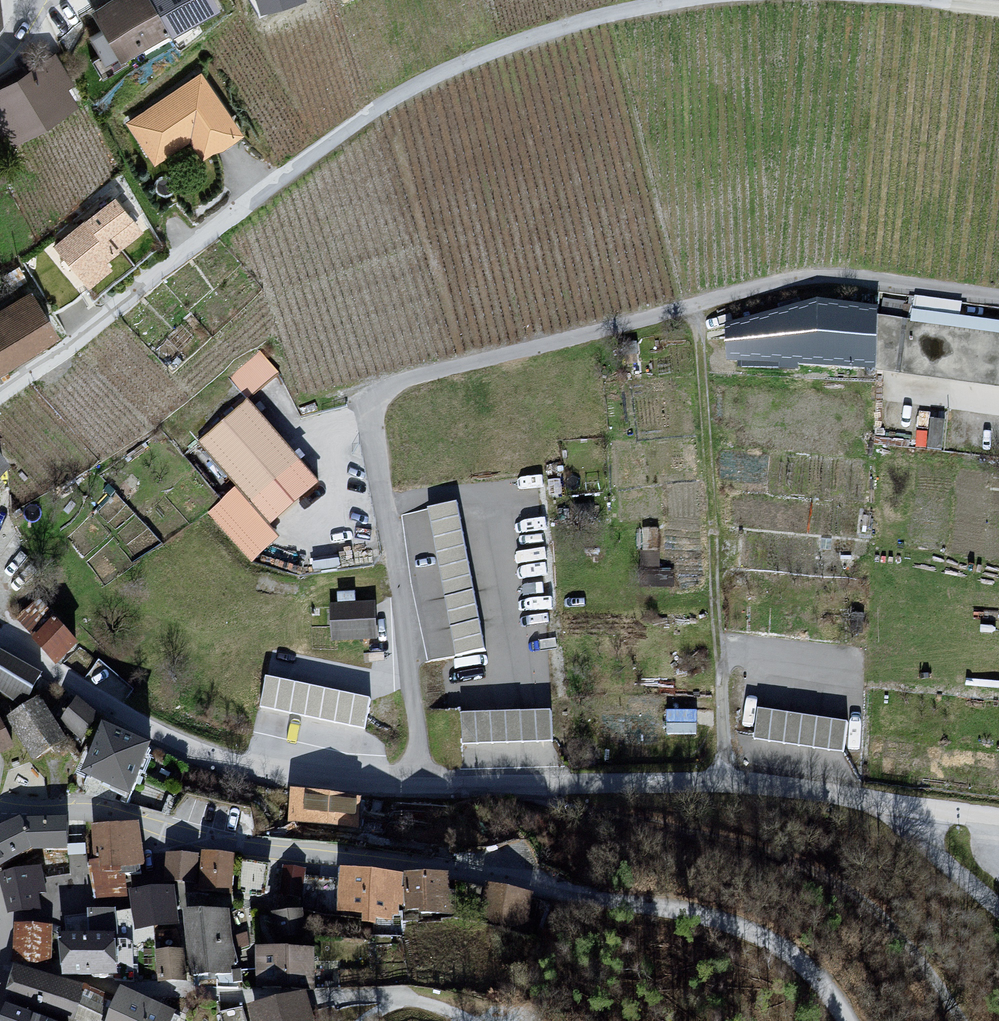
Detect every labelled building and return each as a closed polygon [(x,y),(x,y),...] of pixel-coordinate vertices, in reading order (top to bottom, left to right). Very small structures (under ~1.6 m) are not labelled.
[(96,13),(106,30),(122,57),(140,46),(137,40),(161,27),(163,30),(192,14),(196,19),(213,8),(209,0),(116,0),(114,1),(112,2),(113,3),(96,13)] [(297,0),(262,0),(264,10),(297,0)] [(8,127),(11,131),(65,99),(54,82),(61,78),(50,61),(24,77),(20,71),(0,83),(0,113),(8,127)] [(212,146),(235,130),(198,77),(130,122),(154,158),(200,127),(212,146)] [(82,276),(138,230),(112,199),(56,245),(82,276)] [(23,282),(26,281),(14,263),(2,272),(13,289),(23,282)] [(962,313),(965,298),(917,291),(913,318),(998,332),(998,319),(962,313)] [(22,351),(52,331),(31,296),(1,316),(22,351)] [(883,299),(880,322),(879,322),(877,368),(907,371),(998,384),(998,338),(912,326),(902,325),(905,302),(883,299)] [(1,364),(22,351),(1,316),(0,316),(0,364),(1,364)] [(179,419),(199,443),(269,524),(318,482),(249,401),(279,374),(258,350),(228,377),(179,419)] [(404,508),(428,656),(486,647),(462,498),(404,508)] [(40,602),(19,620),(38,638),(56,622),(40,602)] [(372,637),(371,606),(336,608),(337,639),(372,637)] [(38,638),(57,660),(76,644),(56,622),(38,638)] [(0,654),(0,688),(27,705),(42,679),(0,654)] [(267,678),(261,707),(365,729),(371,700),(267,678)] [(64,741),(42,703),(11,722),(34,760),(64,741)] [(81,706),(67,721),(83,734),(87,731),(97,719),(81,706)] [(698,730),(699,708),(670,707),(669,728),(698,730)] [(759,710),(755,740),(844,753),(848,723),(759,710)] [(552,712),(462,715),(463,745),(553,742),(552,712)] [(12,746),(0,720),(0,752),(12,746)] [(152,752),(108,731),(89,775),(131,795),(152,752)] [(293,820),(331,824),(333,800),(296,795),(293,820)] [(183,797),(179,816),(231,827),(235,807),(183,797)] [(333,800),(331,824),(354,827),(357,804),(333,800)] [(70,850),(69,824),(23,825),(22,825),(0,835),(0,868),(35,848),(47,850),(70,850)] [(99,868),(91,867),(95,900),(121,894),(119,875),(142,874),(138,836),(96,834),(99,868)] [(87,849),(70,850),(70,868),(72,868),(89,867),(87,849)] [(170,883),(194,883),(199,859),(171,854),(170,883)] [(204,888),(233,891),(236,862),(207,859),(204,888)] [(242,863),(239,893),(265,897),(270,868),(242,863)] [(306,873),(285,870),(281,895),(301,900),(300,908),(316,911),(319,880),(305,879),(306,873)] [(46,892),(42,871),(37,872),(35,872),(33,873),(3,877),(10,905),(11,906),(13,908),(15,909),(17,909),(18,910),(20,910),(38,908),(39,905),(37,894),(46,892)] [(369,916),(369,918),(368,919),(373,919),(402,920),(403,910),(403,906),(405,883),(400,883),(348,877),(348,883),(346,899),(345,909),(354,910),(369,911),(369,916)] [(327,914),(335,914),(336,898),(338,882),(319,880),(316,911),(327,914)] [(445,898),(446,881),(410,881),(410,884),(405,883),(403,906),(403,910),(402,920),(418,919),(423,919),(422,914),(422,910),(440,910),(453,910),(453,898),(445,898)] [(468,884),(461,915),(479,919),(486,912),(485,916),(521,925),(521,924),(532,926),(537,906),(538,900),(526,897),(491,889),(468,884)] [(173,894),(136,893),(140,925),(176,925),(173,894)] [(135,982),(135,981),(134,944),(128,941),(119,941),(119,943),(119,949),(116,949),(115,943),(116,941),(115,912),(70,919),(72,943),(65,943),(68,973),(68,974),(69,977),(83,976),(100,975),(101,979),(115,978),(115,980),(115,981),(135,982)] [(283,935),(303,933),(301,914),(279,917),(283,935)] [(234,982),(239,982),(242,982),(241,972),(238,972),(228,916),(191,916),(195,977),(233,974),(234,982)] [(19,930),(17,961),(49,964),(51,933),(19,930)] [(161,980),(186,980),(182,953),(160,954),(161,980)] [(263,987),(311,990),(311,961),(290,961),(290,960),(265,959),(265,956),(263,956),(263,987)] [(85,991),(20,972),(11,1004),(38,1012),(38,1014),(47,1018),(51,1011),(77,1020),(77,1019),(85,991)] [(119,1005),(114,1003),(109,1001),(98,996),(86,990),(85,991),(77,1019),(83,1020),(113,1020),(119,1005)] [(119,1005),(113,1020),(180,1020),(181,1019),(123,994),(121,997),(119,1005)] [(261,1011),(255,1013),(258,1020),(310,1020),(307,1012),(305,1003),(306,1003),(305,1000),(261,1011)] [(221,1014),(223,1020),(248,1020),(244,1008),(221,1014)] [(12,1011),(9,1020),(40,1020),(12,1011)]
